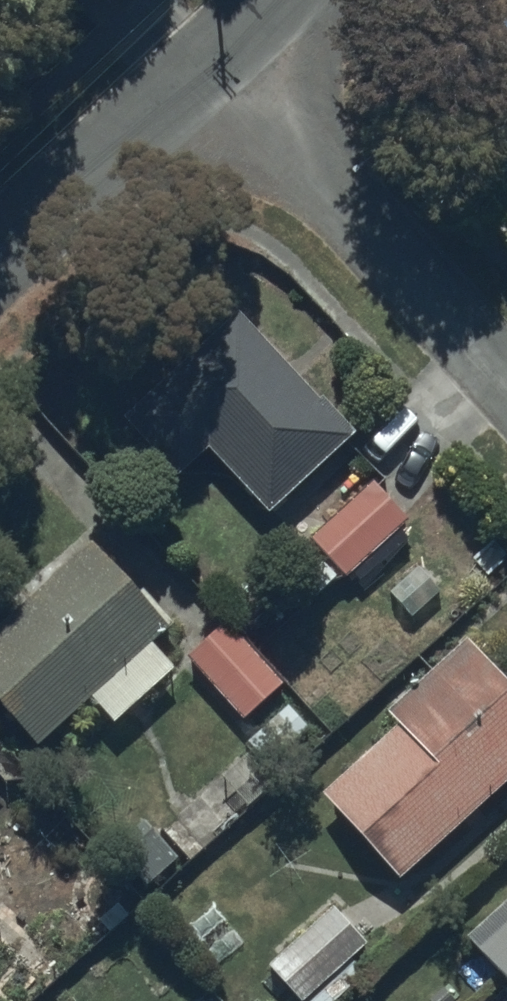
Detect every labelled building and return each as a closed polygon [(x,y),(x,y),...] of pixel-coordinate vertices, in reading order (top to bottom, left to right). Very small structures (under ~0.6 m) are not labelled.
[(176,464),(209,435),(267,500),(347,429),(238,307),(125,407),(176,464)] [(311,528),(320,537),(287,568),(310,592),(339,565),(345,571),(406,513),(369,473),(311,528)] [(0,615),(0,694),(39,736),(90,690),(110,712),(170,657),(148,633),(169,613),(93,530),(0,615)] [(224,617),(188,650),(241,708),(277,675),(224,617)] [(321,780),(398,864),(506,764),(506,676),(466,631),(387,704),(395,712),(321,780)] [(466,926),(506,970),(506,888),(466,926)] [(333,896),(262,959),(300,1000),(329,1000),(366,968),(351,951),(369,936),(333,896)]
